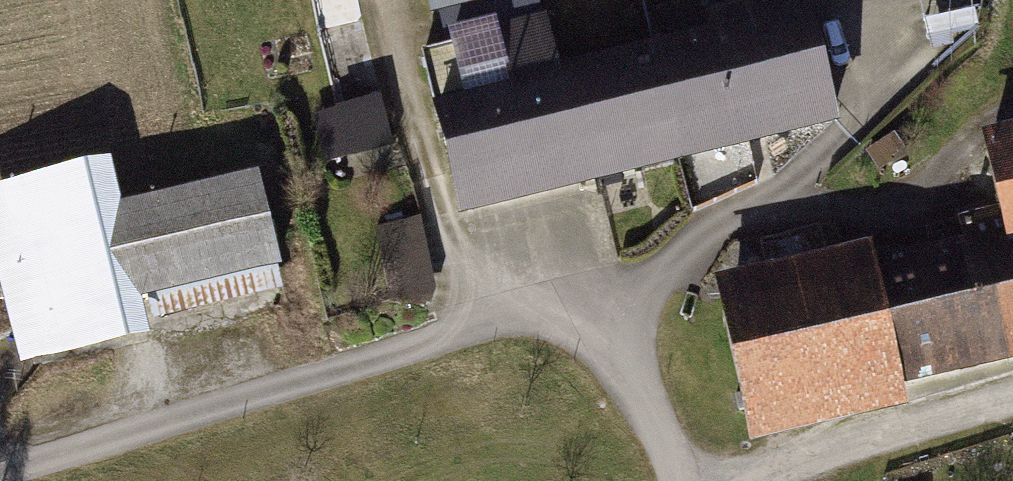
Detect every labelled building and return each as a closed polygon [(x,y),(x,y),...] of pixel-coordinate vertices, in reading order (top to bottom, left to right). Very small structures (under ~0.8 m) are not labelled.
[(429,38),(549,10),(551,22),(607,8),(605,0),(421,0),(429,38)] [(710,56),(659,68),(690,187),(840,148),(803,2),(702,28),(710,56)] [(458,246),(690,187),(659,68),(563,93),(549,39),(489,55),(505,117),(430,136),(458,246)] [(388,100),(321,110),(329,161),(396,151),(388,100)] [(1012,274),(1012,150),(979,157),(995,230),(1005,275),(1012,274)] [(0,211),(0,343),(13,398),(147,367),(142,346),(278,313),(251,200),(114,232),(103,187),(0,211)] [(425,214),(377,225),(396,300),(443,288),(425,214)] [(1001,389),(990,337),(1012,332),(1012,309),(1005,275),(995,230),(924,246),(931,274),(871,288),(899,412),(1001,389)] [(899,412),(871,288),(867,272),(712,307),(747,464),(903,429),(899,412)] [(990,337),(1001,389),(1012,386),(1012,332),(990,337)]
